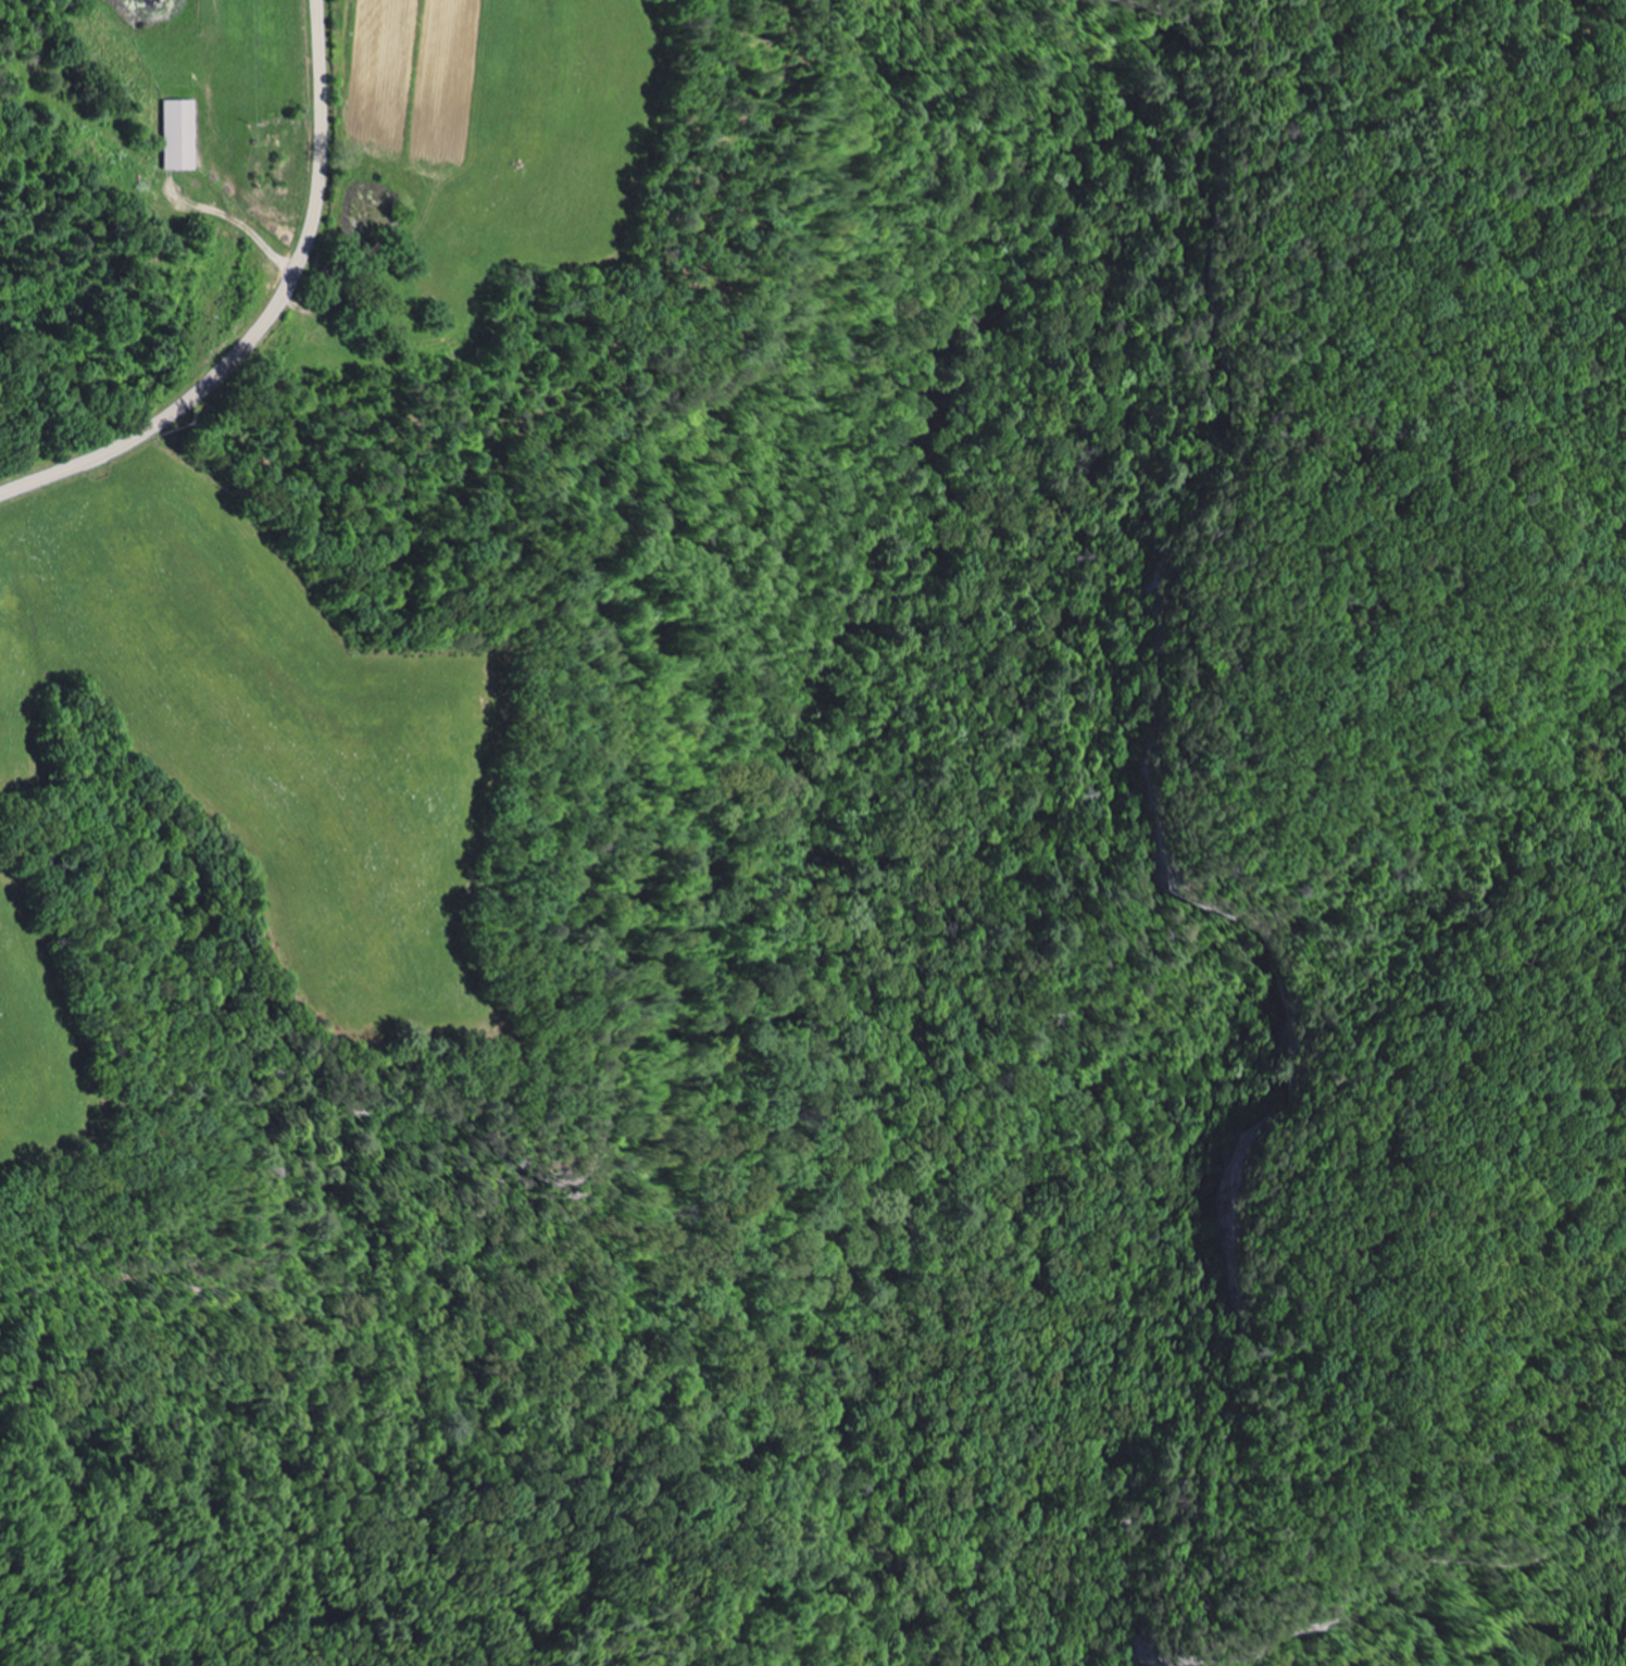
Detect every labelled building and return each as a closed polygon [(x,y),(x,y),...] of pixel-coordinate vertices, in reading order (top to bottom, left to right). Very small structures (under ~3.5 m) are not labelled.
[(197,101),(165,101),(167,171),(198,171),(197,101)]
